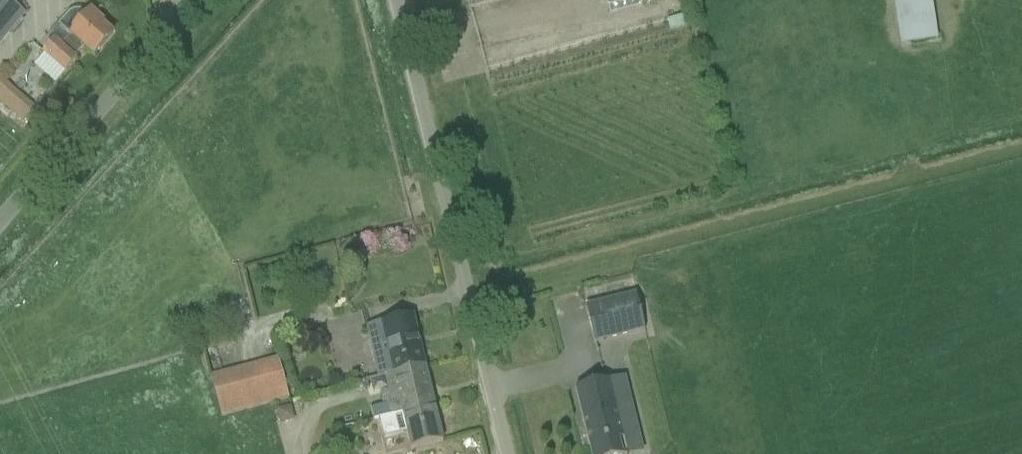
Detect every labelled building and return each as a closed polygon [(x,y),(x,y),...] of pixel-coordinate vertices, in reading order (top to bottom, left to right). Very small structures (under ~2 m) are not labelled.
[(26,15),(9,0),(0,0),(0,47),(26,15)] [(470,10),(509,0),(467,0),(470,10)] [(900,44),(938,41),(934,0),(896,0),(900,44)] [(91,12),(87,16),(84,13),(80,11),(76,11),(72,12),(68,14),(47,38),(53,43),(44,53),(66,73),(77,61),(75,60),(86,48),(95,56),(113,35),(102,25),(103,23),(91,12)] [(15,60),(9,67),(12,72),(18,72),(22,66),(15,60)] [(0,74),(0,101),(22,123),(37,109),(1,73),(0,74)] [(644,329),(634,293),(584,306),(593,342),(644,329)] [(425,367),(413,316),(364,328),(376,378),(425,367)] [(211,377),(222,418),(290,400),(279,359),(211,377)] [(432,394),(425,367),(376,378),(377,380),(385,379),(388,391),(380,393),(384,406),(432,394)] [(608,379),(601,381),(602,383),(582,388),(582,386),(575,388),(592,453),(628,453),(618,417),(633,413),(629,397),(614,401),(608,379)] [(362,382),(364,391),(370,389),(367,381),(362,382)] [(411,450),(443,442),(432,394),(384,406),(386,418),(402,414),(411,450)] [(291,406),(276,410),(280,425),(295,421),(291,406)]
